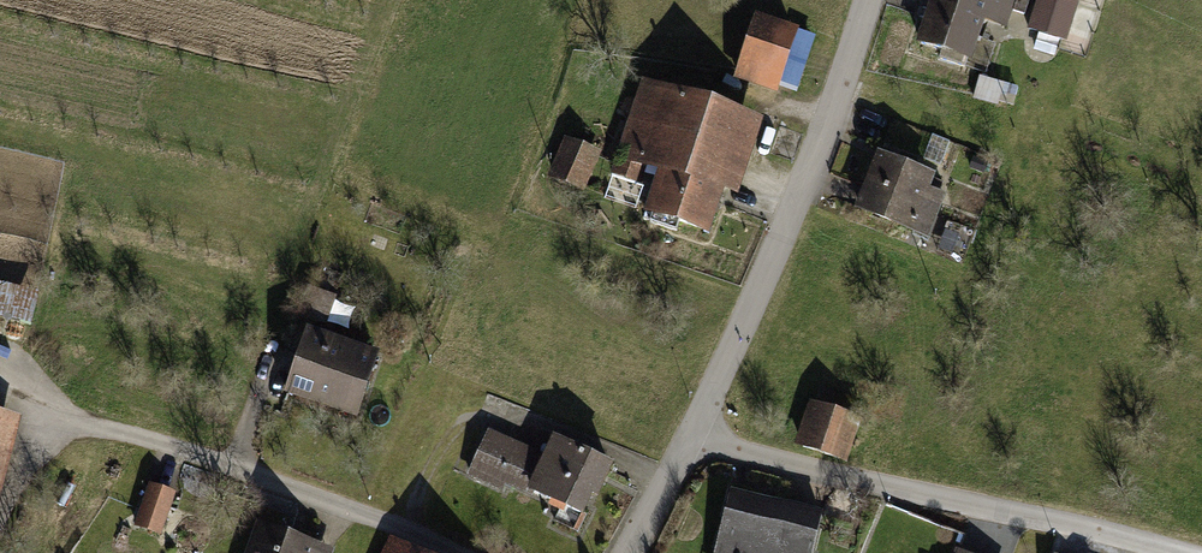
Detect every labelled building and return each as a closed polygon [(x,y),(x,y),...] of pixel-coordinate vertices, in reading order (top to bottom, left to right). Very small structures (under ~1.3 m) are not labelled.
[(930,2),(917,42),(973,60),(985,22),(1013,31),(1023,0),(926,0),(930,2)] [(1023,28),(1066,42),(1080,0),(1033,0),(1023,28)] [(802,84),(820,29),(805,25),(788,80),(802,84)] [(793,57),(745,41),(729,91),(776,106),(793,57)] [(764,120),(640,78),(606,179),(645,192),(638,213),(708,236),(723,190),(739,195),(764,120)] [(600,155),(558,138),(542,178),(583,195),(600,155)] [(938,174),(878,150),(854,209),(927,238),(945,195),(932,190),(938,174)] [(376,354),(306,332),(285,398),(355,420),(376,354)] [(861,420),(810,401),(792,447),(844,466),(861,420)] [(0,413),(0,503),(4,504),(24,419),(0,413)] [(543,460),(487,436),(469,478),(528,504),(531,496),(583,518),(607,464),(552,440),(543,460)] [(177,497),(146,486),(131,530),(162,540),(177,497)] [(728,489),(712,552),(814,552),(824,512),(728,489)] [(255,523),(246,552),(335,552),(336,547),(255,523)] [(387,539),(380,552),(416,552),(387,539)]
